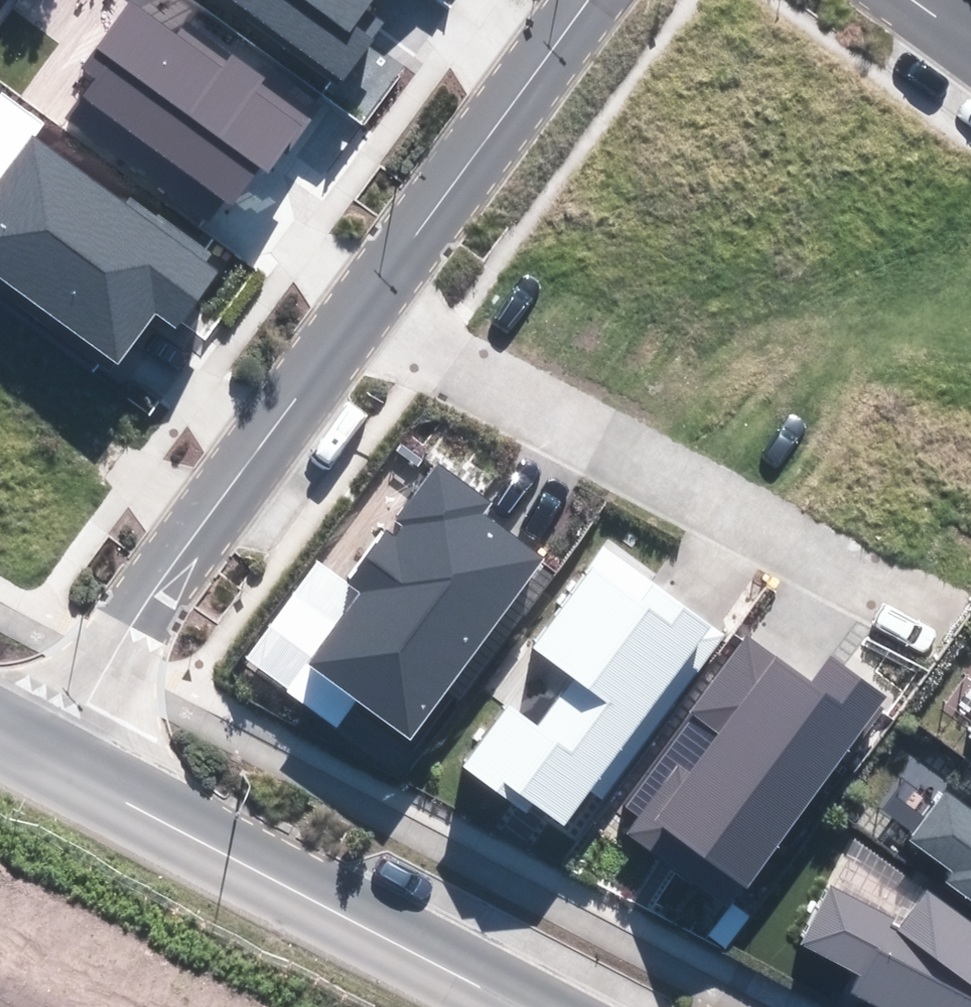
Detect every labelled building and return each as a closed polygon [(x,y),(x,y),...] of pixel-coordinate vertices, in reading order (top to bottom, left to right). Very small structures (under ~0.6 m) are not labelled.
[(340,82),(384,21),(364,8),(370,0),(226,0),(340,82)] [(177,34),(131,1),(84,66),(101,77),(86,98),(233,203),(259,167),(267,172),(290,141),(292,142),(312,115),(184,23),(177,34)] [(0,187),(0,273),(119,359),(154,310),(175,325),(214,272),(33,142),(0,187)] [(364,590),(310,665),(411,738),(542,558),(480,513),(487,503),(436,467),(353,581),(364,590)] [(509,708),(467,767),(527,810),(533,801),(577,833),(719,637),(606,556),(537,650),(574,677),(537,728),(509,708)] [(631,837),(731,909),(884,699),(830,660),(812,685),(749,640),(696,714),(630,805),(646,816),(631,837)] [(949,880),(970,897),(970,807),(948,790),(912,839),(955,872),(949,880)] [(802,943),(862,973),(853,990),(887,1006),(970,1006),(970,924),(928,893),(902,924),(830,888),(802,943)]
